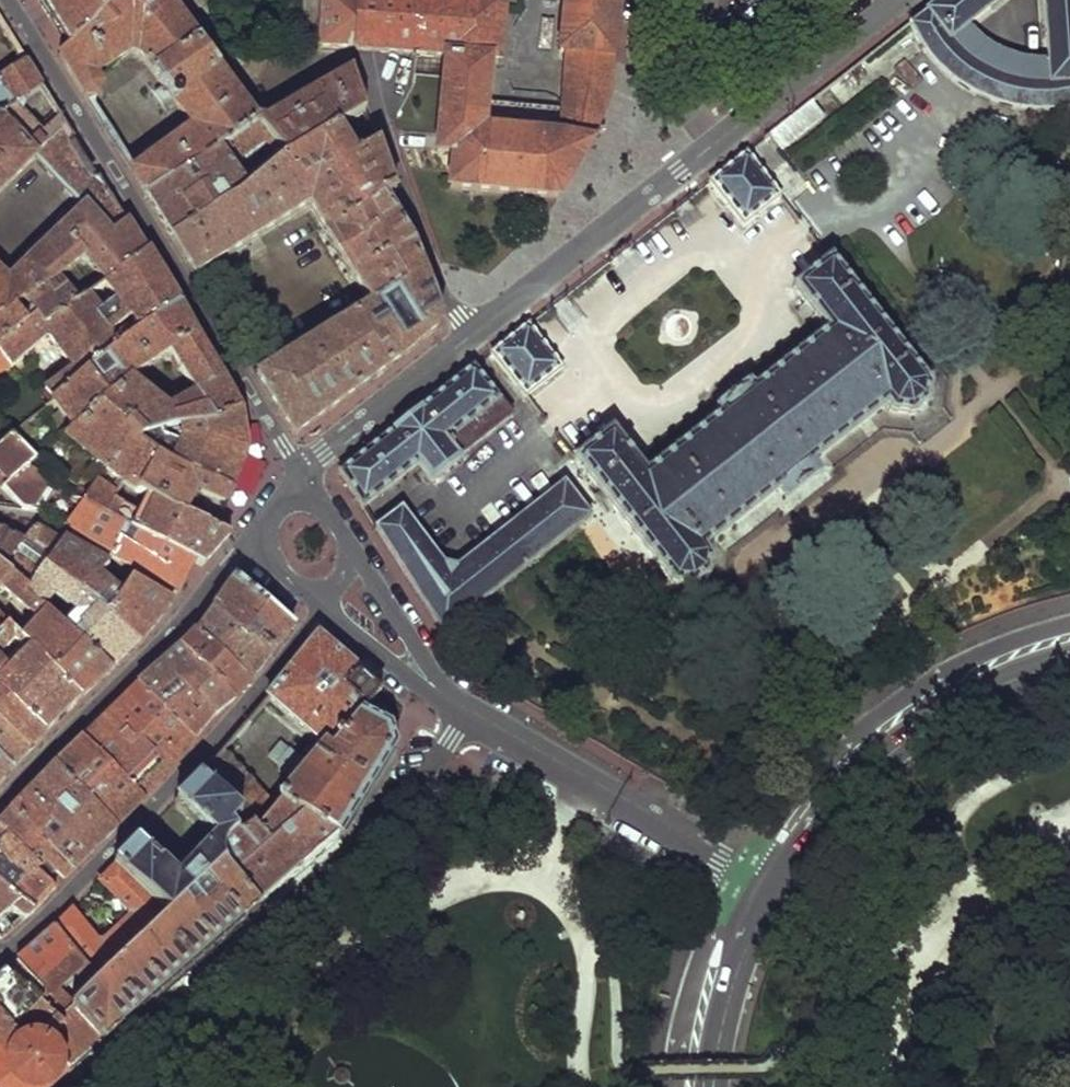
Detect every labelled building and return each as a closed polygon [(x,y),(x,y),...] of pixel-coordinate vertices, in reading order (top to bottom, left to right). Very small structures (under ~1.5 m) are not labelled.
[(43,13),(66,48),(86,32),(109,7),(113,0),(35,0),(43,13)] [(84,101),(95,101),(99,87),(96,79),(133,52),(191,130),(131,174),(146,198),(255,128),(264,131),(291,161),(336,131),(364,111),(350,72),(270,120),(256,119),(165,0),(113,0),(109,7),(86,32),(66,48),(56,57),(84,101)] [(351,49),(354,0),(319,0),(317,47),(329,48),(351,49)] [(559,197),(590,148),(609,95),(618,0),(563,0),(558,54),(567,54),(562,111),(559,138),(482,130),(483,104),(487,59),(497,59),(501,2),(478,0),(354,0),(351,49),(392,53),(419,54),(444,57),(439,132),(438,142),(437,151),(452,154),(451,170),(451,187),(559,197)] [(909,25),(931,58),(950,78),(972,93),(1003,104),(1031,110),(1063,108),(1069,107),(1069,0),(1043,0),(1045,59),(1034,60),(1014,56),(996,49),(980,38),(969,26),(1002,0),(939,0),(909,25)] [(419,54),(392,53),(389,92),(417,94),(419,54)] [(18,103),(42,86),(26,62),(0,78),(0,115),(18,103)] [(810,100),(768,133),(782,151),(824,117),(810,100)] [(35,160),(52,178),(77,153),(74,147),(73,145),(73,143),(73,142),(73,140),(74,138),(60,116),(43,130),(18,103),(0,115),(0,193),(35,160)] [(483,104),(482,130),(559,138),(562,111),(483,104)] [(159,220),(171,240),(247,190),(233,171),(269,151),(284,166),(291,161),(264,131),(255,128),(146,198),(159,220)] [(247,190),(171,240),(195,277),(309,209),(324,234),(322,237),(351,281),(355,280),(371,310),(258,376),(279,415),(282,415),(295,436),(365,385),(406,356),(439,329),(440,318),(414,247),(385,202),(393,196),(376,146),(355,158),(336,131),(291,161),(284,166),(247,190)] [(729,166),(709,181),(744,225),(781,196),(747,152),(729,166)] [(65,191),(87,169),(83,162),(77,153),(52,178),(65,191)] [(30,319),(18,306),(27,299),(55,278),(82,257),(127,222),(99,176),(97,177),(94,178),(93,176),(91,175),(87,169),(65,191),(83,210),(40,250),(8,281),(0,272),(0,345),(30,319)] [(82,257),(98,274),(105,282),(146,253),(135,235),(127,222),(82,257)] [(73,368),(44,391),(52,402),(131,337),(178,303),(164,278),(149,251),(146,253),(105,282),(118,298),(96,313),(85,297),(46,324),(38,313),(30,319),(0,345),(0,358),(6,365),(10,362),(12,364),(48,333),(73,368)] [(612,434),(577,462),(667,579),(670,584),(678,588),(685,587),(691,586),(698,584),(699,583),(703,580),(706,575),(708,568),(707,560),(706,558),(701,549),(794,475),(886,402),(892,409),(896,412),(905,413),(911,413),(916,410),(921,407),(925,403),(926,398),(928,393),(928,388),(927,383),(925,380),(923,378),(830,262),(797,288),(813,310),(829,332),(738,404),(646,477),(629,455),(612,434)] [(85,297),(105,282),(98,274),(79,289),(85,297)] [(27,299),(38,313),(46,324),(85,297),(79,289),(70,296),(55,278),(27,299)] [(104,468),(136,446),(213,430),(242,412),(205,350),(178,303),(131,337),(52,402),(67,420),(58,428),(64,435),(104,468)] [(493,351),(527,394),(560,368),(526,325),(510,338),(493,351)] [(336,473),(362,506),(416,464),(429,481),(459,458),(445,440),(497,400),(472,368),(410,416),(397,426),(336,473)] [(136,446),(246,455),(249,448),(246,430),(242,412),(213,430),(136,446)] [(0,449),(0,480),(6,486),(27,467),(36,460),(13,437),(0,449)] [(136,446),(104,468),(122,484),(135,491),(147,497),(213,526),(232,491),(159,462),(136,446)] [(159,462),(232,491),(237,478),(246,455),(136,446),(159,462)] [(0,491),(0,492),(17,513),(37,517),(55,488),(27,467),(6,486),(0,491)] [(442,565),(402,507),(374,529),(442,635),(591,517),(562,482),(456,568),(442,565)] [(86,504),(108,516),(116,495),(97,483),(83,503),(86,504)] [(108,516),(166,544),(194,562),(202,567),(215,552),(229,536),(213,526),(147,497),(134,520),(123,506),(135,491),(122,484),(116,495),(108,516)] [(66,532),(176,593),(184,579),(194,562),(166,544),(108,516),(86,504),(66,532)] [(19,544),(0,568),(11,577),(27,591),(41,570),(61,544),(47,537),(33,529),(19,544)] [(0,568),(19,544),(3,533),(0,532),(0,568)] [(65,587),(88,604),(139,644),(155,624),(172,603),(97,563),(61,544),(41,570),(65,587)] [(11,577),(0,568),(0,587),(11,577)] [(23,595),(110,673),(123,660),(139,644),(88,604),(72,626),(49,607),(65,587),(41,570),(27,591),(23,595)] [(81,701),(94,689),(110,673),(23,595),(27,591),(11,577),(0,587),(0,588),(37,620),(21,638),(81,701)] [(212,608),(272,655),(292,627),(264,603),(234,578),(212,608)] [(195,632),(252,683),(265,665),(272,655),(212,608),(195,632)] [(8,624),(0,615),(0,632),(8,624)] [(21,638),(8,624),(0,632),(0,656),(12,644),(24,655),(6,673),(0,667),(0,689),(47,733),(64,717),(81,701),(21,638)] [(178,648),(235,699),(245,690),(252,683),(195,632),(186,640),(178,648)] [(267,698),(321,745),(328,752),(360,715),(382,690),(370,679),(361,672),(358,673),(337,655),(318,638),(295,665),(267,698)] [(138,683),(195,741),(216,717),(235,699),(178,648),(161,663),(138,683)] [(82,740),(145,800),(171,770),(195,741),(138,683),(106,716),(82,740)] [(29,753),(40,742),(47,733),(0,689),(0,726),(29,753)] [(277,798),(281,804),(338,837),(369,788),(395,747),(387,729),(360,715),(328,752),(321,745),(277,798)] [(13,770),(22,761),(29,753),(0,726),(0,758),(13,770)] [(55,768),(115,830),(132,813),(145,800),(82,740),(55,768)] [(199,776),(240,818),(246,824),(269,799),(223,749),(199,776)] [(13,770),(0,758),(0,784),(13,770)] [(11,811),(73,873),(94,852),(115,830),(55,768),(33,789),(11,811)] [(134,947),(97,981),(89,989),(71,1006),(56,1020),(64,1029),(46,1045),(55,1055),(59,1067),(67,1075),(89,1056),(249,915),(258,908),(224,873),(218,855),(229,840),(239,834),(231,826),(240,818),(199,776),(175,800),(214,836),(176,874),(137,839),(114,862),(116,866),(168,914),(134,947)] [(239,834),(229,840),(218,855),(224,873),(258,908),(264,902),(338,837),(281,804),(259,830),(253,826),(239,834)] [(38,868),(40,870),(45,863),(64,882),(73,873),(11,811),(3,820),(0,823),(0,833),(38,868)] [(33,913),(46,900),(55,891),(35,872),(38,868),(0,833),(0,859),(25,882),(11,895),(33,913)] [(11,895),(25,882),(0,859),(0,885),(11,895)] [(129,918),(117,929),(134,947),(168,914),(116,866),(100,882),(130,909),(129,918)] [(1,940),(33,913),(11,895),(0,885),(0,939),(1,940)] [(54,926),(85,965),(94,976),(97,981),(134,947),(117,929),(107,939),(96,940),(71,910),(54,926)] [(4,973),(46,1004),(43,1007),(56,1020),(71,1006),(58,991),(85,965),(54,926),(35,943),(4,973)] [(67,1075),(59,1067),(55,1055),(46,1045),(64,1029),(56,1020),(43,1007),(46,1004),(4,973),(0,976),(0,1086),(53,1086),(67,1075)] [(84,985),(89,989),(97,981),(94,976),(84,985)] [(334,1080),(338,1084),(344,1083),(348,1079),(348,1072),(343,1069),(337,1069),(333,1074),(334,1080)]
